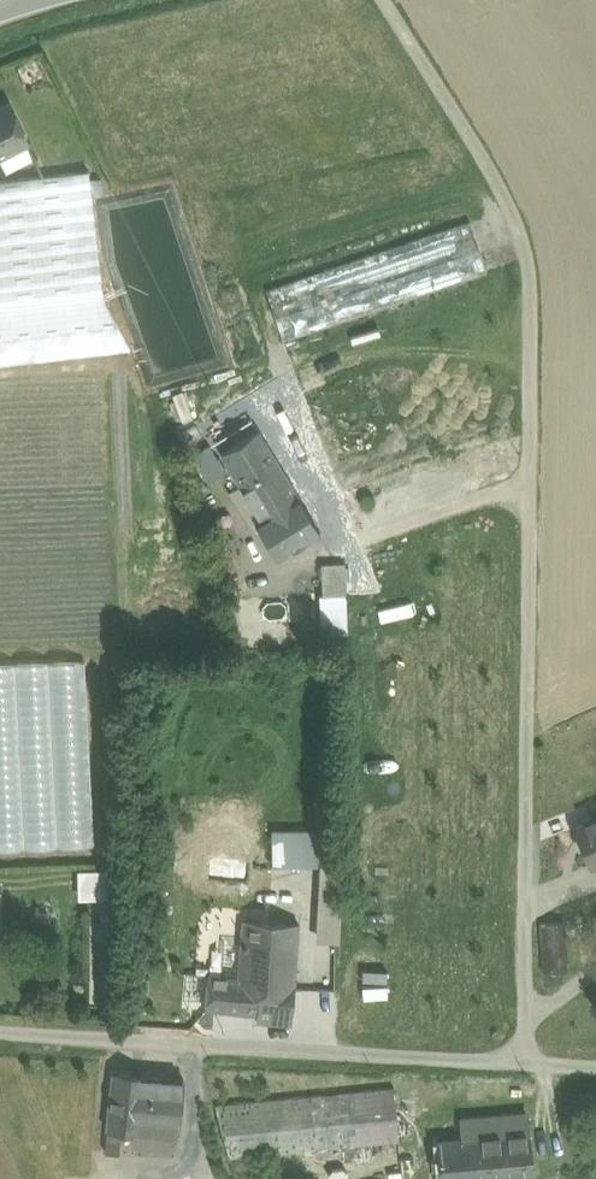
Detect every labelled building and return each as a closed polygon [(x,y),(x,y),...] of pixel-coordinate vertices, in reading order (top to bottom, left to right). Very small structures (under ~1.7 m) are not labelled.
[(0,109),(0,155),(26,141),(8,105),(0,109)] [(0,180),(0,310),(103,298),(88,170),(0,180)] [(468,222),(264,289),(282,342),(486,275),(468,222)] [(0,310),(0,366),(132,350),(104,298),(103,298),(0,310)] [(507,422),(327,481),(338,515),(506,461),(507,422)] [(258,430),(223,451),(230,463),(243,485),(278,464),(258,430)] [(216,440),(192,454),(207,477),(230,463),(223,451),(216,440)] [(278,464),(243,485),(263,519),(298,498),(278,464)] [(263,519),(258,522),(278,557),(319,533),(298,498),(263,519)] [(344,565),(321,566),(323,595),(341,594),(346,594),(344,565)] [(341,594),(323,595),(325,634),(343,633),(341,594)] [(0,661),(0,850),(92,844),(80,656),(0,661)] [(574,828),(589,865),(595,863),(595,818),(574,828)] [(213,845),(224,862),(250,846),(239,829),(213,845)] [(276,871),(323,875),(323,867),(331,868),(333,843),(279,838),(276,871)] [(323,875),(318,940),(336,941),(342,868),(331,868),(323,867),(323,875)] [(75,902),(92,901),(92,887),(108,887),(108,872),(74,872),(75,902)] [(92,887),(92,901),(109,901),(108,887),(92,887)] [(564,921),(540,923),(543,973),(568,971),(564,921)] [(300,928),(246,924),(242,971),(241,979),(260,981),(295,984),(300,928)] [(336,941),(318,940),(310,1025),(329,1026),(336,941)] [(260,981),(241,979),(242,971),(208,968),(204,1008),(258,1012),(260,981)] [(295,984),(260,981),(258,1012),(257,1020),(292,1023),(295,984)] [(147,1073),(111,1069),(105,1125),(141,1129),(147,1073)] [(183,1078),(147,1073),(141,1129),(152,1130),(151,1136),(157,1137),(157,1131),(176,1133),(183,1078)] [(393,1085),(214,1102),(228,1156),(398,1141),(393,1085)] [(460,1120),(462,1139),(437,1141),(440,1178),(493,1178),(532,1175),(527,1114),(460,1120)]
